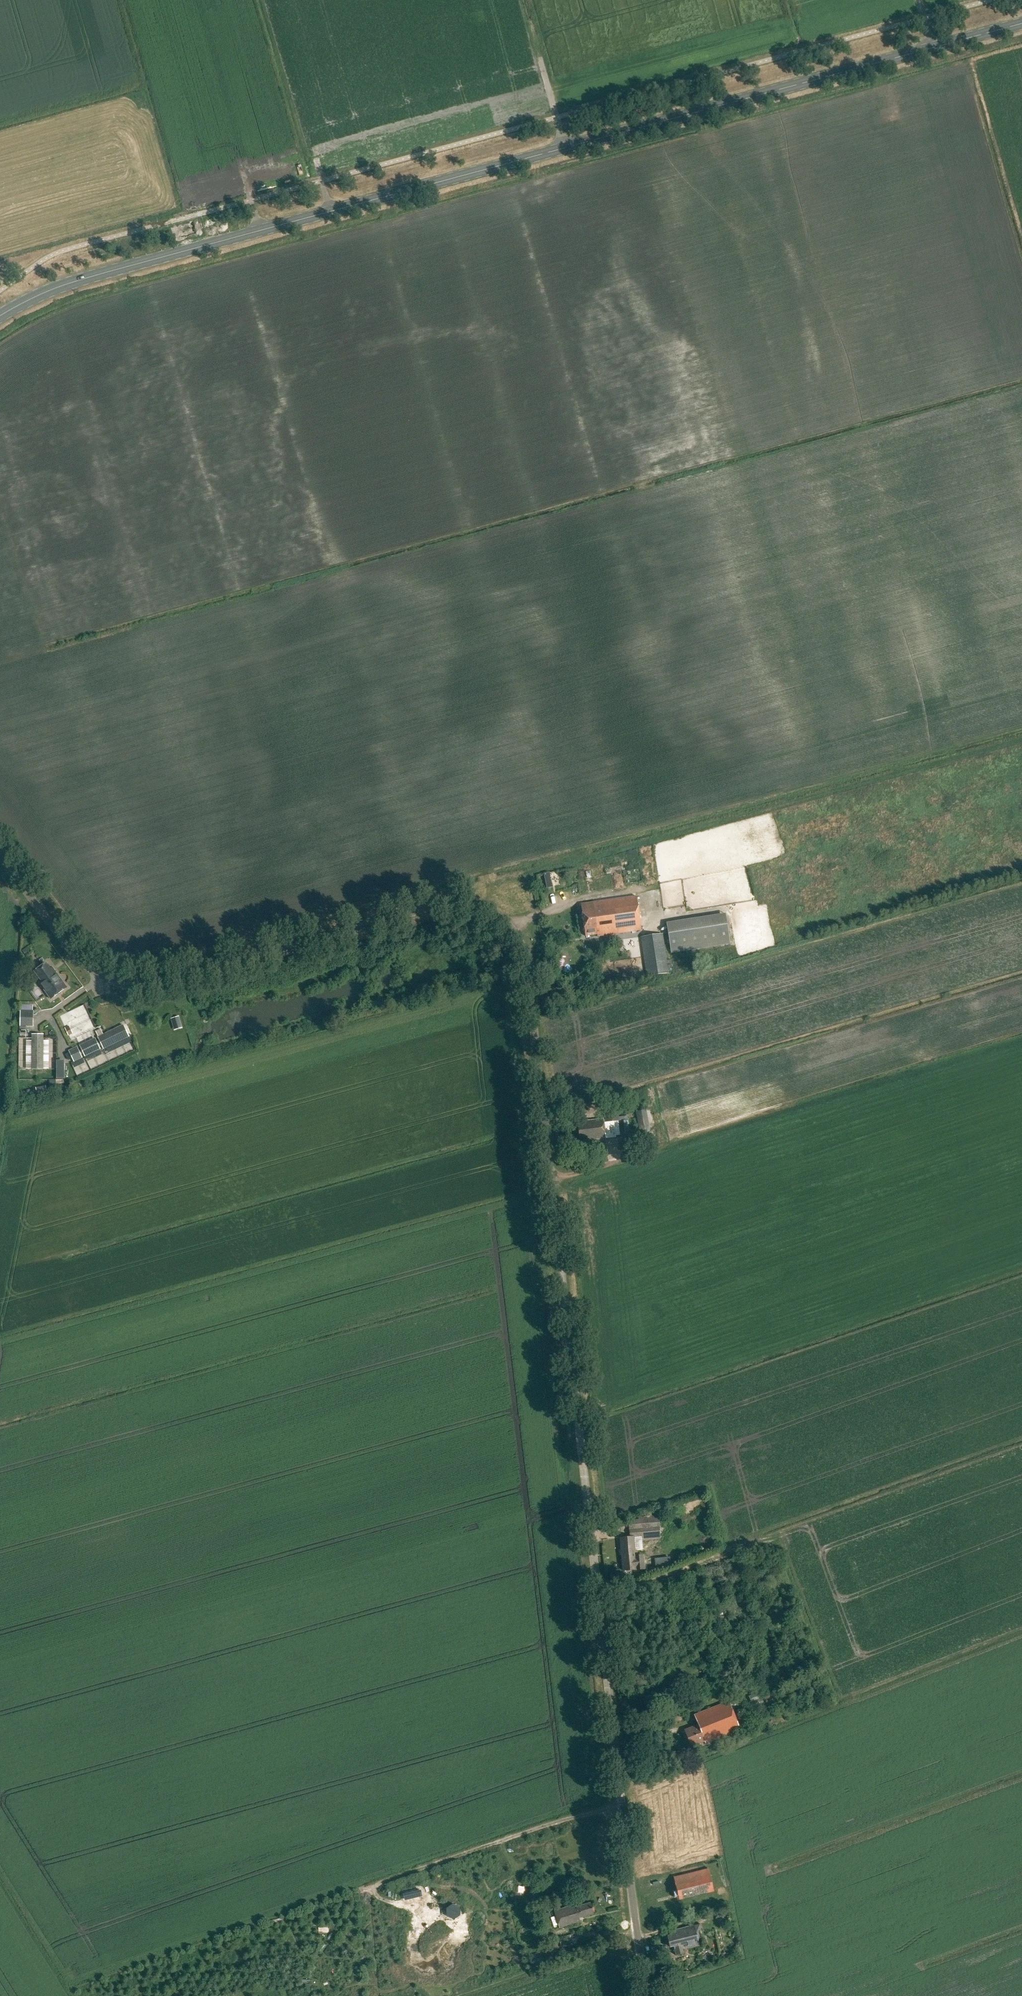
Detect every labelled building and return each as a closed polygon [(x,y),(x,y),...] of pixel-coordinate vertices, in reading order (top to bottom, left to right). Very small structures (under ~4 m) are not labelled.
[(585,936),(597,935),(598,936),(641,930),(636,897),(581,904),(585,936)] [(662,934),(641,937),(647,977),(668,974),(662,934)] [(34,971),(41,981),(39,983),(51,999),(67,987),(55,971),(52,973),(46,963),(34,971)] [(33,1011),(20,1011),(20,1034),(26,1034),(26,1027),(33,1027),(33,1011)] [(72,1034),(68,1026),(63,1028),(67,1036),(72,1034)] [(32,1034),(32,1070),(43,1070),(43,1034),(32,1034)] [(46,1096),(44,1086),(34,1088),(35,1098),(46,1096)] [(606,1120),(604,1121),(604,1119),(578,1122),(580,1141),(606,1137),(604,1125),(611,1124),(610,1122),(619,1121),(620,1135),(629,1134),(627,1116),(618,1117),(617,1106),(604,1108),(606,1120)] [(648,1126),(646,1110),(635,1112),(638,1128),(648,1126)] [(658,1518),(639,1520),(640,1537),(641,1537),(642,1540),(660,1539),(658,1518)] [(633,1537),(620,1539),(623,1571),(636,1570),(644,1569),(643,1556),(637,1556),(636,1550),(634,1550),(633,1537)] [(759,1693),(747,1698),(752,1710),(764,1705),(759,1693)] [(698,1725),(684,1730),(691,1747),(704,1742),(705,1744),(740,1730),(729,1702),(694,1715),(698,1725)] [(673,1876),(678,1897),(713,1888),(708,1868),(673,1876)] [(415,1915),(425,1920),(435,1915),(446,1915),(452,1918),(458,1915),(458,1908),(452,1905),(446,1908),(435,1908),(435,1902),(425,1897),(415,1902),(415,1915)] [(543,1905),(545,1910),(555,1907),(554,1902),(543,1905)] [(576,1905),(554,1911),(559,1928),(581,1922),(579,1918),(594,1914),(590,1903),(576,1907),(576,1905)] [(684,1953),(684,1950),(699,1946),(694,1925),(666,1933),(670,1947),(674,1946),(674,1950),(675,1949),(676,1955),(684,1953)]
